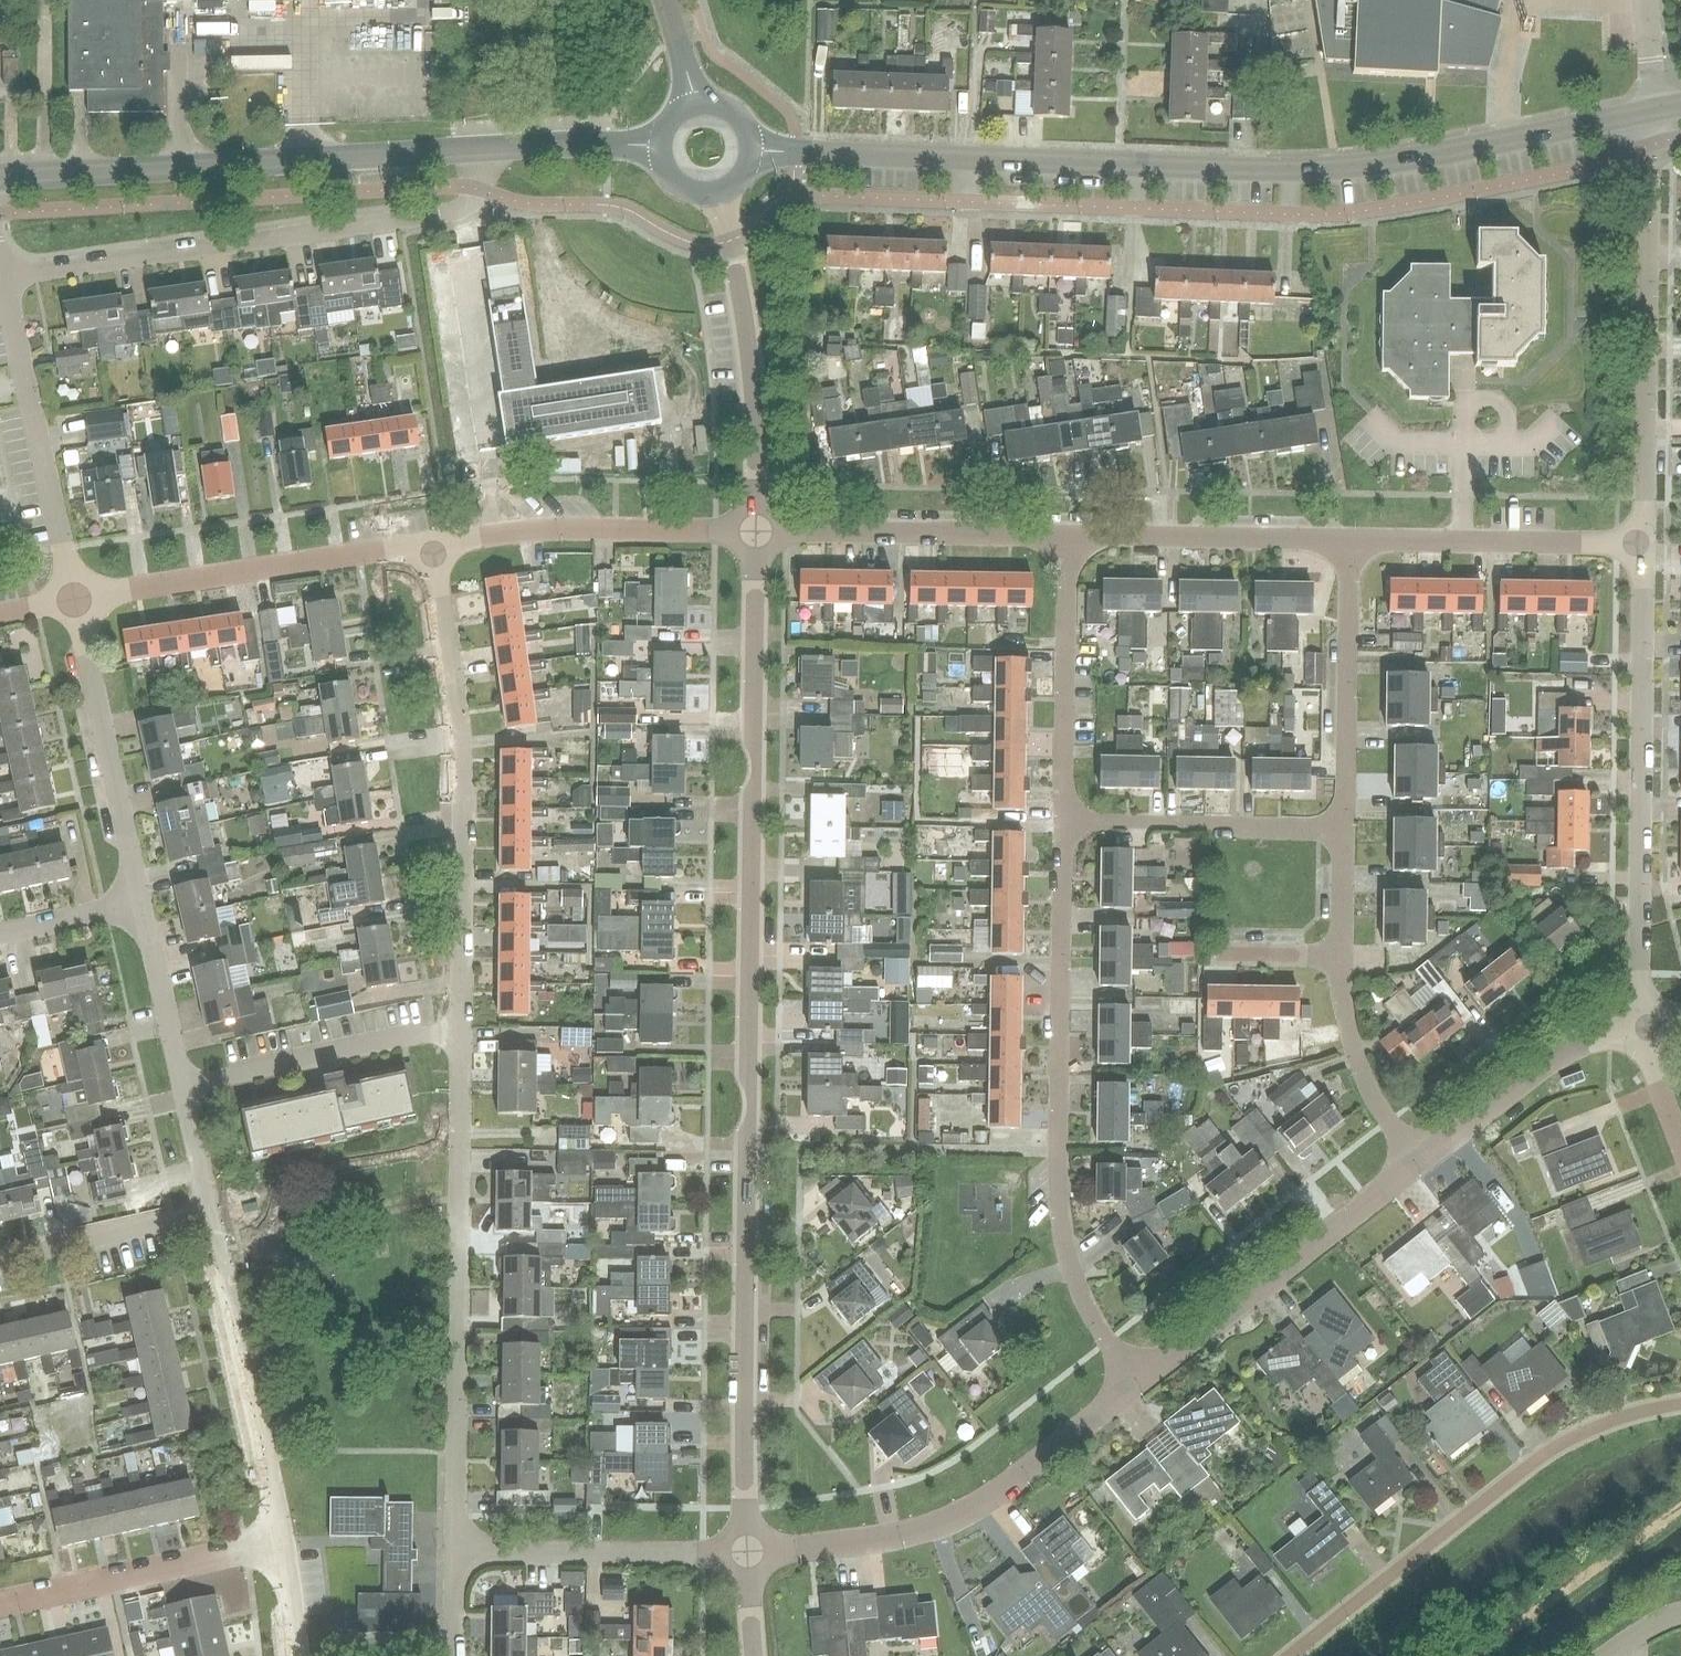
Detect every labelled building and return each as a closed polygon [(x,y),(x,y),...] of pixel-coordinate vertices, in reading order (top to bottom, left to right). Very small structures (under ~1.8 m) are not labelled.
[(88,91),(88,113),(163,112),(163,72),(167,72),(167,56),(164,56),(162,2),(246,0),(68,0),(69,91),(88,91)] [(1227,1),(1213,0),(1201,0),(1200,13),(1227,14),(1227,1)] [(1323,63),(1352,64),(1352,74),(1436,78),(1436,68),(1487,71),(1487,70),(1501,19),(1495,18),(1499,0),(1313,0),(1323,63)] [(818,43),(832,43),(832,11),(819,11),(818,43)] [(979,34),(993,34),(994,12),(980,12),(979,34)] [(1015,41),(1015,37),(1036,38),(1035,55),(1035,60),(1069,61),(1070,33),(1037,32),(1037,27),(1009,26),(1008,41),(1015,41)] [(1172,36),(1170,64),(1205,66),(1205,61),(1206,43),(1225,44),(1226,33),(1204,32),(1204,37),(1172,36)] [(235,51),(235,66),(296,66),(296,51),(235,51)] [(3,86),(18,85),(18,52),(3,53),(3,86)] [(1035,60),(1035,55),(1015,54),(1014,65),(1035,65),(1034,82),(1034,88),(1068,90),(1069,61),(1035,60)] [(835,108),(864,109),(864,76),(869,76),(869,56),(859,56),(859,74),(836,74),(835,108)] [(864,76),(864,109),(892,109),(893,78),(896,78),(896,58),(886,57),(886,77),(869,76),(864,76)] [(893,78),(892,109),(921,110),(921,78),(923,78),(924,58),(915,58),(914,78),(896,78),(893,78)] [(921,78),(921,110),(946,110),(947,81),(950,81),(951,81),(952,60),(942,60),(942,79),(923,78),(921,78)] [(1205,66),(1170,64),(1169,93),(1204,94),(1204,88),(1205,71),(1224,72),(1224,61),(1205,61),(1205,66)] [(1225,81),(1257,82),(1258,67),(1226,66),(1225,81)] [(1034,88),(1034,82),(1014,82),(1014,83),(1013,92),(1014,92),(1034,93),(1033,117),(1067,118),(1068,90),(1034,88)] [(1204,94),(1169,93),(1168,121),(1203,122),(1204,98),(1223,99),(1223,88),(1204,88),(1204,94)] [(1234,92),(1233,120),(1252,120),(1252,92),(1234,92)] [(1476,234),(1476,269),(1492,269),(1492,302),(1449,302),(1449,268),(1409,267),(1409,275),(1388,295),(1381,295),(1380,372),(1387,372),(1408,393),(1408,400),(1447,400),(1448,355),(1475,356),(1474,367),(1514,367),(1514,360),(1536,340),(1543,340),(1543,262),(1536,262),(1516,242),(1516,234),(1476,234)] [(857,289),(858,272),(856,272),(857,242),(827,241),(826,270),(848,271),(847,289),(857,289)] [(856,272),(858,272),(885,273),(886,243),(857,242),(856,272)] [(886,243),(885,273),(912,274),(915,274),(916,244),(886,243)] [(515,244),(487,248),(490,272),(519,268),(515,244)] [(915,274),(912,274),(911,292),(921,292),(922,274),(945,275),(946,245),(916,244),(915,274)] [(1022,295),(1023,277),(1020,277),(1021,248),(991,247),(990,275),(1013,276),(1012,295),(1022,295)] [(1020,277),(1023,277),(1050,278),(1051,249),(1021,248),(1020,277)] [(1051,249),(1050,278),(1076,279),(1080,280),(1081,251),(1051,249)] [(1080,280),(1076,279),(1075,298),(1084,298),(1085,279),(1110,280),(1111,252),(1081,251),(1080,280)] [(354,311),(381,307),(382,311),(405,308),(400,272),(378,274),(377,262),(348,266),(354,311)] [(947,292),(965,293),(966,266),(947,265),(947,292)] [(322,287),(308,289),(314,329),(315,329),(326,328),(328,327),(326,312),(339,310),(339,313),(354,311),(348,266),(320,270),(322,287)] [(519,268),(490,272),(494,302),(523,298),(519,268)] [(1183,302),(1184,273),(1155,272),(1154,291),(1136,290),(1134,318),(1159,320),(1160,301),(1180,302),(1183,302)] [(314,329),(308,289),(293,291),(291,273),(262,277),(269,328),(281,326),(279,314),(296,312),(298,331),(314,329)] [(1213,303),(1214,275),(1184,273),(1183,302),(1180,302),(1179,320),(1189,321),(1190,302),(1210,303),(1213,303)] [(1242,305),(1244,276),(1214,275),(1213,303),(1210,303),(1209,322),(1219,322),(1219,304),(1239,305),(1242,305)] [(1273,278),(1244,276),(1242,305),(1239,305),(1238,323),(1248,323),(1249,304),(1272,306),(1273,278)] [(227,331),(241,329),(255,328),(255,329),(269,328),(262,277),(234,281),(237,299),(223,300),(227,331)] [(184,332),(211,328),(212,333),(227,331),(223,300),(208,302),(205,285),(176,289),(184,332)] [(968,320),(984,321),(985,287),(969,286),(968,320)] [(156,341),(156,336),(184,332),(176,289),(149,293),(151,310),(137,312),(141,343),(156,341)] [(884,308),(884,289),(875,289),(875,307),(884,308)] [(884,289),(884,308),(893,308),(894,290),(884,289)] [(1048,314),(1049,296),(1039,295),(1039,314),(1048,314)] [(1049,296),(1048,314),(1057,314),(1058,296),(1049,296)] [(98,348),(100,363),(115,360),(111,327),(124,325),(126,345),(141,343),(137,312),(123,314),(121,297),(92,301),(98,348)] [(1105,338),(1123,339),(1125,299),(1108,297),(1105,338)] [(87,350),(98,348),(92,301),(65,304),(68,332),(79,331),(82,349),(55,353),(58,378),(80,375),(78,365),(89,364),(87,350)] [(527,323),(493,328),(503,396),(511,448),(583,437),(660,425),(660,423),(656,424),(654,413),(659,413),(658,402),(653,403),(648,375),(652,375),(652,373),(653,373),(662,371),(661,370),(537,389),(527,323)] [(326,328),(315,329),(317,343),(328,342),(326,328)] [(828,338),(827,358),(840,359),(840,338),(828,338)] [(959,375),(964,406),(978,404),(973,373),(959,375)] [(1299,420),(1286,422),(1290,452),(1303,450),(1302,446),(1315,444),(1310,412),(1322,410),(1316,374),(1302,377),(1304,389),(1294,391),(1299,420)] [(1030,432),(1035,463),(1049,460),(1049,457),(1061,455),(1049,378),(1037,380),(1044,430),(1031,432),(1030,432)] [(1083,424),(1067,426),(1064,409),(1068,408),(1064,379),(1051,381),(1050,378),(1049,378),(1061,455),(1087,451),(1083,424)] [(929,386),(931,396),(931,401),(947,399),(945,384),(929,386)] [(388,385),(379,387),(381,405),(391,404),(388,385)] [(1105,388),(1107,403),(1121,401),(1119,386),(1105,388)] [(381,405),(379,387),(369,388),(372,407),(381,405)] [(815,392),(817,405),(811,406),(815,429),(827,427),(832,460),(846,458),(848,462),(860,460),(856,431),(841,433),(839,418),(841,417),(838,401),(836,388),(815,392)] [(885,453),(913,449),(906,403),(894,404),(893,392),(889,388),(876,390),(885,453)] [(1092,405),(1107,403),(1105,388),(1090,390),(1092,405)] [(1242,388),(1226,391),(1233,430),(1237,456),(1263,452),(1259,426),(1258,426),(1246,429),(1243,412),(1245,411),(1242,388)] [(867,410),(870,428),(856,431),(860,460),(874,458),(874,454),(885,453),(876,390),(862,392),(864,410),(867,410)] [(1233,430),(1226,391),(1214,393),(1220,433),(1207,435),(1212,465),(1226,463),(1225,458),(1237,456),(1233,430)] [(1281,391),(1266,393),(1268,408),(1284,405),(1281,391)] [(911,402),(906,403),(913,449),(924,447),(926,451),(938,449),(934,419),(932,407),(919,409),(911,402)] [(1110,420),(1096,422),(1094,405),(1092,405),(1092,404),(1080,405),(1083,424),(1087,451),(1099,449),(1101,454),(1114,451),(1110,420)] [(1207,435),(1193,437),(1190,420),(1192,419),(1190,404),(1161,409),(1165,434),(1178,432),(1184,464),(1197,462),(1198,467),(1212,465),(1207,435)] [(1022,465),(1035,463),(1030,432),(1031,432),(1027,405),(983,412),(987,438),(1003,436),(1008,463),(1021,461),(1022,465)] [(1256,410),(1258,426),(1259,426),(1263,452),(1276,450),(1276,454),(1290,452),(1286,422),(1271,424),(1269,408),(1256,410)] [(83,415),(87,443),(125,437),(120,409),(83,415)] [(259,438),(274,436),(270,410),(255,412),(259,438)] [(329,462),(359,458),(354,429),(357,429),(354,411),(345,412),(348,430),(325,434),(329,462)] [(1150,414),(1110,420),(1114,451),(1127,449),(1128,445),(1140,443),(1139,439),(1154,436),(1150,414)] [(934,419),(938,449),(953,446),(953,442),(965,441),(961,415),(934,419)] [(224,444),(239,441),(235,416),(220,418),(224,444)] [(384,425),(388,453),(417,449),(413,420),(384,425)] [(354,429),(359,458),(388,453),(384,425),(357,429),(354,429)] [(297,432),(298,442),(281,445),(283,458),(280,458),(285,491),(311,487),(306,455),(315,453),(312,430),(297,432)] [(180,452),(136,459),(139,480),(148,478),(152,509),(179,505),(174,474),(183,473),(180,452)] [(224,453),(201,456),(204,470),(203,471),(207,502),(234,499),(229,465),(230,464),(229,457),(225,458),(224,453)] [(82,473),(86,504),(97,502),(100,518),(126,513),(121,481),(120,481),(118,467),(82,473)] [(612,598),(612,571),(597,571),(597,598),(612,598)] [(657,572),(657,587),(638,587),(638,583),(624,583),(623,600),(685,600),(685,587),(689,587),(689,576),(685,576),(685,572),(657,572)] [(801,573),(800,604),(825,604),(824,623),(834,623),(834,605),(834,603),(831,603),(832,574),(832,573),(801,573)] [(832,574),(831,603),(834,603),(834,605),(855,605),(854,623),(864,624),(864,605),(864,604),(861,604),(862,575),(862,574),(832,573),(832,574)] [(485,583),(489,613),(518,609),(518,605),(515,586),(533,583),(532,574),(513,577),(514,579),(485,583)] [(862,575),(861,604),(864,604),(864,605),(884,605),(884,624),(893,624),(894,605),(893,605),(893,574),(862,574),(862,575)] [(909,606),(908,625),(918,625),(918,606),(938,607),(938,604),(941,604),(941,577),(941,576),(910,575),(910,606),(909,606)] [(938,607),(937,625),(947,625),(947,607),(968,607),(968,605),(971,605),(971,576),(941,576),(941,577),(941,604),(938,604),(938,607)] [(968,607),(968,626),(978,626),(978,607),(998,608),(998,605),(1001,605),(1001,577),(971,576),(971,605),(968,605),(968,607)] [(998,608),(998,626),(1007,627),(1008,608),(1032,608),(1032,577),(1001,577),(1001,605),(998,605),(998,608)] [(1119,646),(1130,646),(1131,582),(1103,582),(1102,593),(1099,593),(1099,592),(1086,592),(1086,626),(1106,626),(1106,612),(1119,613),(1119,646)] [(1130,646),(1130,651),(1145,651),(1146,618),(1143,618),(1143,613),(1159,613),(1159,583),(1131,582),(1130,646)] [(1388,582),(1387,613),(1414,614),(1413,632),(1423,632),(1423,613),(1419,613),(1419,583),(1388,582)] [(1206,652),(1207,584),(1179,583),(1179,613),(1194,614),(1194,619),(1191,619),(1191,652),(1206,652)] [(1419,583),(1419,613),(1423,613),(1423,614),(1442,614),(1442,633),(1452,633),(1452,614),(1452,613),(1449,613),(1449,583),(1419,583)] [(1449,584),(1449,613),(1452,613),(1452,614),(1472,615),(1471,633),(1481,633),(1481,615),(1480,615),(1480,584),(1449,583),(1449,584)] [(1235,584),(1207,584),(1206,652),(1222,653),(1222,620),(1220,620),(1220,614),(1235,614),(1235,584)] [(1267,620),(1266,653),(1282,654),(1283,585),(1255,584),(1254,615),(1269,615),(1269,620),(1267,620)] [(1496,616),(1496,634),(1505,634),(1506,616),(1525,616),(1525,615),(1529,615),(1529,586),(1529,585),(1498,584),(1497,616),(1496,616)] [(1282,654),(1297,654),(1298,621),(1295,621),(1295,615),(1311,615),(1311,585),(1283,585),(1282,654)] [(1525,616),(1525,635),(1534,635),(1535,616),(1554,617),(1554,616),(1559,616),(1559,586),(1529,585),(1529,615),(1525,615),(1525,616)] [(1554,617),(1554,635),(1563,635),(1564,617),(1590,617),(1590,586),(1559,586),(1559,616),(1554,616),(1554,617)] [(637,615),(657,615),(657,628),(685,628),(685,600),(623,600),(623,616),(637,616),(637,615)] [(300,626),(280,629),(282,640),(289,639),(289,640),(341,632),(337,602),(306,607),(309,626),(300,628),(300,626)] [(489,613),(493,642),(522,638),(522,634),(519,614),(538,612),(537,603),(518,605),(518,609),(489,613)] [(263,644),(280,642),(278,629),(275,611),(259,614),(263,644)] [(241,663),(250,662),(259,661),(254,621),(242,622),(242,616),(212,620),(216,649),(219,649),(239,646),(241,663)] [(221,667),(219,649),(216,649),(212,620),(182,625),(186,653),(190,653),(209,650),(212,668),(221,667)] [(193,671),(190,653),(186,653),(182,625),(153,629),(157,658),(161,657),(180,654),(183,672),(193,671)] [(624,642),(633,642),(651,642),(651,627),(624,627),(624,642)] [(164,675),(161,657),(157,658),(153,629),(123,633),(127,662),(151,658),(154,676),(164,675)] [(345,661),(341,632),(289,640),(291,652),(304,650),(303,648),(312,646),(315,666),(345,661)] [(540,632),(522,634),(522,638),(493,642),(497,672),(527,668),(526,664),(523,644),(542,641),(540,632)] [(1420,651),(1421,634),(1392,634),(1392,651),(1420,651)] [(633,642),(624,642),(602,642),(602,657),(633,658),(633,642)] [(1586,673),(1586,654),(1559,654),(1558,673),(1586,673)] [(656,655),(655,670),(636,670),(636,667),(623,667),(623,683),(684,684),(684,670),(688,670),(688,659),(684,659),(684,655),(656,655)] [(972,673),(995,673),(994,687),(994,691),(1024,691),(1024,675),(1029,675),(1029,662),(1024,662),(1025,661),(995,661),(995,658),(973,657),(972,673)] [(830,715),(852,715),(852,693),(831,685),(831,659),(801,658),(801,698),(830,699),(830,715)] [(545,661),(526,664),(527,668),(497,672),(502,701),(531,697),(530,694),(527,674),(546,671),(545,661)] [(30,697),(24,670),(0,675),(0,703),(30,697)] [(1387,701),(1436,702),(1437,690),(1428,690),(1428,676),(1387,676),(1387,701)] [(646,700),(646,712),(683,712),(684,684),(623,683),(618,683),(618,699),(646,700)] [(283,697),(281,684),(272,685),(274,698),(283,697)] [(300,710),(302,721),(302,722),(354,713),(349,685),(319,689),(322,709),(313,710),(312,708),(300,710)] [(1029,691),(1024,691),(994,691),(994,687),(972,687),(972,703),(994,703),(994,718),(994,721),(1024,721),(1024,704),(1028,704),(1029,691)] [(1168,749),(1187,749),(1188,690),(1168,689),(1168,749)] [(531,697),(502,701),(506,731),(534,727),(531,703),(550,701),(548,691),(530,694),(531,697)] [(572,691),(573,708),(590,707),(590,691),(572,691)] [(1242,727),(1242,692),(1225,692),(1225,727),(1242,727)] [(1565,695),(1537,694),(1537,740),(1586,740),(1586,713),(1565,712),(1565,695)] [(0,727),(0,738),(3,738),(1,732),(36,724),(30,697),(0,703),(0,726),(0,727)] [(254,702),(256,713),(275,709),(273,699),(254,702)] [(902,714),(902,700),(880,699),(879,714),(902,714)] [(1436,713),(1436,702),(1387,701),(1387,726),(1427,726),(1427,713),(1436,713)] [(191,727),(187,709),(186,703),(164,708),(167,719),(139,725),(146,753),(177,746),(174,731),(191,727)] [(598,724),(603,725),(631,725),(636,725),(636,710),(598,710),(598,724)] [(358,743),(354,713),(302,722),(302,721),(293,722),(296,741),(326,736),(327,747),(358,743)] [(830,770),(830,758),(851,758),(852,738),(862,736),(863,716),(852,715),(830,715),(829,730),(800,730),(799,769),(830,770)] [(1023,751),(1024,721),(994,721),(994,718),(959,718),(959,734),(994,734),(994,747),(994,751),(1023,751)] [(3,738),(6,754),(0,756),(0,766),(8,764),(7,759),(42,752),(36,724),(1,732),(3,738)] [(631,740),(631,725),(603,725),(603,740),(631,740)] [(1204,791),(1205,727),(1194,726),(1193,760),(1176,760),(1176,790),(1204,791)] [(1218,727),(1205,727),(1204,791),(1232,791),(1232,761),(1218,761),(1218,727)] [(1281,738),(1281,727),(1269,727),(1269,745),(1281,745),(1281,738)] [(1128,789),(1129,736),(1116,736),(1115,758),(1100,758),(1100,788),(1128,789)] [(1143,736),(1129,736),(1128,789),(1157,789),(1157,759),(1142,759),(1143,736)] [(654,767),(682,767),(683,752),(686,752),(687,741),(682,741),(683,738),(655,738),(654,766),(654,767)] [(1280,761),(1280,791),(1308,792),(1309,762),(1294,761),(1294,738),(1281,738),(1281,745),(1280,761)] [(1526,781),(1553,781),(1570,781),(1570,769),(1586,769),(1586,740),(1537,740),(1537,741),(1535,741),(1535,767),(1519,767),(1519,781),(1526,781)] [(182,787),(206,782),(202,764),(182,768),(177,746),(146,753),(152,780),(179,774),(182,787)] [(971,762),(994,762),(993,777),(993,781),(1023,781),(1023,751),(994,751),(994,747),(972,747),(971,762)] [(1395,774),(1444,775),(1444,762),(1436,762),(1436,749),(1395,748),(1395,774)] [(501,752),(501,782),(530,782),(530,780),(530,760),(547,760),(547,750),(530,750),(530,752),(501,752)] [(621,750),(621,766),(636,767),(636,766),(636,750),(621,750)] [(8,764),(12,781),(0,784),(0,795),(15,791),(14,787),(48,779),(42,752),(7,759),(8,764)] [(294,777),(327,776),(326,759),(293,761),(294,777)] [(1251,791),(1280,791),(1280,761),(1252,761),(1251,791)] [(654,767),(654,766),(636,766),(636,767),(621,766),(612,766),(611,782),(621,782),(621,783),(654,783),(654,795),(682,795),(682,767),(654,767)] [(315,803),(366,795),(362,767),(331,771),(334,791),(325,792),(325,790),(313,792),(315,803)] [(1443,786),(1444,775),(1395,774),(1394,799),(1435,800),(1435,786),(1443,786)] [(1027,781),(1023,781),(993,781),(993,777),(971,776),(971,792),(993,792),(993,811),(1023,811),(1023,794),(1027,794),(1027,781)] [(15,791),(19,809),(0,813),(0,818),(1,822),(21,818),(20,814),(54,807),(48,779),(14,787),(15,791)] [(501,782),(501,812),(529,813),(529,810),(529,790),(547,790),(547,780),(530,780),(530,782),(501,782)] [(1553,781),(1526,781),(1526,796),(1553,797),(1553,781)] [(210,802),(210,801),(219,799),(215,782),(206,784),(206,782),(182,787),(185,800),(157,806),(164,835),(208,825),(204,804),(210,802)] [(811,828),(849,828),(849,817),(842,817),(842,800),(865,801),(865,786),(839,785),(838,799),(812,799),(811,828)] [(590,809),(591,786),(581,786),(579,787),(579,808),(590,809)] [(596,808),(600,808),(626,808),(629,808),(629,788),(597,788),(596,808)] [(326,829),(339,827),(340,829),(371,825),(366,795),(315,803),(317,815),(324,814),(326,829)] [(1450,795),(1450,820),(1480,820),(1480,795),(1450,795)] [(1558,795),(1557,809),(1526,809),(1526,828),(1534,828),(1534,817),(1548,817),(1548,822),(1586,823),(1586,795),(1558,795)] [(905,821),(905,803),(881,803),(881,821),(905,821)] [(626,808),(600,808),(600,821),(626,821),(626,808)] [(501,812),(500,843),(529,843),(529,840),(530,820),(546,820),(546,810),(529,810),(529,813),(501,812)] [(248,818),(252,837),(266,834),(263,815),(248,818)] [(1526,835),(1557,836),(1557,850),(1547,850),(1546,869),(1570,869),(1570,851),(1585,852),(1586,823),(1548,822),(1548,817),(1534,817),(1534,828),(1526,828),(1526,835)] [(645,821),(645,823),(629,823),(629,849),(674,849),(674,836),(677,836),(680,833),(680,825),(677,821),(645,821)] [(1393,846),(1442,847),(1442,834),(1434,834),(1434,822),(1394,821),(1393,846)] [(197,857),(200,870),(224,865),(220,845),(213,847),(208,825),(164,835),(170,863),(197,857)] [(299,825),(272,829),(275,849),(302,845),(299,825)] [(865,873),(865,872),(878,872),(878,858),(842,858),(842,841),(859,842),(859,829),(849,829),(849,828),(811,828),(811,858),(838,858),(838,872),(865,873)] [(25,833),(29,853),(36,852),(43,885),(71,879),(64,846),(39,851),(35,831),(25,833)] [(975,842),(993,843),(992,861),(992,864),(1022,865),(1022,835),(993,834),(993,832),(975,832),(975,842)] [(43,885),(36,852),(29,853),(13,857),(8,837),(0,838),(0,850),(2,859),(9,858),(16,890),(43,885)] [(529,843),(500,843),(500,873),(528,873),(529,849),(546,849),(546,840),(529,840),(529,843)] [(594,853),(594,841),(553,841),(553,854),(594,853)] [(314,864),(311,845),(311,844),(276,850),(279,870),(314,864)] [(1442,847),(1393,846),(1392,871),(1433,872),(1433,858),(1442,858),(1442,847)] [(327,884),(379,876),(374,847),(344,852),(347,871),(338,872),(338,870),(325,872),(327,884)] [(626,863),(645,863),(645,878),(674,878),(674,849),(629,849),(612,849),(612,865),(626,865),(626,863)] [(1165,867),(1132,867),(1132,851),(1102,851),(1101,879),(1131,880),(1165,880),(1165,867)] [(16,890),(9,858),(2,859),(0,859),(0,894),(16,890)] [(992,861),(970,861),(970,877),(992,877),(992,891),(992,895),(1022,895),(1022,879),(1026,879),(1026,866),(1022,866),(1022,865),(992,864),(992,861)] [(175,888),(181,915),(213,908),(209,888),(228,884),(224,865),(200,870),(203,882),(175,888)] [(1540,887),(1540,866),(1503,866),(1503,887),(1540,887)] [(537,868),(537,882),(559,882),(559,868),(537,868)] [(865,886),(865,873),(838,872),(837,885),(811,885),(810,914),(849,915),(849,903),(842,903),(842,886),(865,886)] [(327,884),(329,895),(331,910),(318,912),(320,925),(347,920),(346,908),(352,907),(352,910),(383,905),(379,876),(327,884)] [(1131,909),(1131,893),(1165,894),(1165,880),(1131,880),(1101,879),(1101,908),(1131,909)] [(1487,908),(1486,881),(1470,881),(1471,909),(1487,908)] [(628,890),(628,906),(628,918),(598,918),(598,932),(673,933),(673,904),(659,904),(659,891),(628,890)] [(561,907),(582,908),(582,891),(561,891),(561,907)] [(992,891),(970,891),(970,907),(992,907),(992,921),(992,925),(1021,925),(1022,909),(1026,909),(1026,896),(1022,896),(1022,895),(992,895),(992,891)] [(1424,894),(1383,893),(1383,918),(1432,919),(1433,908),(1424,907),(1424,894)] [(528,927),(528,925),(528,905),(545,905),(546,896),(528,895),(528,898),(500,897),(500,927),(528,927)] [(1548,958),(1550,956),(1553,960),(1564,951),(1561,947),(1577,934),(1558,911),(1556,912),(1546,900),(1526,916),(1527,917),(1520,922),(1527,931),(1534,925),(1536,928),(1529,934),(1548,958)] [(1201,917),(1201,903),(1156,903),(1156,917),(1201,917)] [(248,925),(238,927),(218,931),(213,908),(181,915),(187,944),(214,938),(217,952),(253,944),(248,925)] [(838,945),(837,957),(864,958),(865,945),(850,944),(850,926),(862,927),(862,915),(849,915),(810,914),(810,945),(838,945)] [(1383,918),(1382,943),(1423,944),(1424,931),(1432,931),(1432,919),(1383,918)] [(992,921),(974,921),(974,931),(992,931),(991,955),(1021,955),(1021,925),(992,925),(992,921)] [(546,925),(528,925),(528,927),(500,927),(500,957),(528,957),(528,955),(529,934),(546,934),(546,927),(546,925)] [(546,927),(546,934),(546,942),(587,943),(587,928),(546,927)] [(340,966),(391,957),(387,928),(356,933),(359,953),(351,955),(351,953),(349,953),(349,951),(338,952),(340,966)] [(1100,929),(1100,958),(1152,959),(1152,945),(1130,945),(1131,930),(1100,929)] [(637,948),(644,948),(644,961),(673,961),(673,933),(598,932),(597,951),(637,951),(637,948)] [(1486,959),(1478,948),(1469,955),(1460,944),(1463,941),(1459,936),(1448,944),(1455,953),(1475,978),(1464,987),(1482,1010),(1504,993),(1481,963),(1486,959)] [(1460,944),(1469,955),(1478,948),(1469,937),(1463,941),(1460,944)] [(227,970),(246,966),(257,963),(253,944),(217,952),(220,964),(193,970),(199,998),(231,991),(227,970)] [(908,945),(865,944),(865,945),(864,958),(908,958),(908,945)] [(1455,953),(1448,944),(1433,956),(1440,965),(1455,953)] [(929,946),(929,963),(961,963),(961,946),(929,946)] [(1508,952),(1497,961),(1492,954),(1486,959),(1481,963),(1504,993),(1526,975),(1508,952)] [(528,957),(500,957),(499,987),(528,987),(528,984),(529,964),(545,964),(545,955),(528,955),(528,957)] [(396,986),(391,957),(340,966),(341,977),(354,975),(354,973),(362,972),(365,991),(396,986)] [(864,958),(837,957),(837,971),(811,970),(810,1001),(869,1002),(878,1002),(878,989),(841,989),(842,972),(864,972),(864,958)] [(1152,959),(1100,958),(1099,986),(1130,987),(1130,971),(1152,971),(1152,959)] [(907,959),(890,959),(890,969),(894,969),(894,980),(907,980),(907,959)] [(74,967),(62,970),(71,1011),(77,1040),(100,1034),(98,1022),(86,1025),(79,994),(94,991),(88,964),(86,964),(85,960),(73,963),(74,967)] [(1413,971),(1435,998),(1424,1006),(1425,1007),(1421,1011),(1416,1015),(1439,1044),(1461,1027),(1445,1007),(1455,999),(1433,971),(1434,970),(1428,961),(1426,963),(1425,962),(1413,971)] [(62,970),(50,972),(49,968),(37,971),(38,975),(35,976),(39,993),(27,995),(32,1019),(49,1015),(71,1011),(62,970)] [(952,968),(916,968),(916,988),(952,989),(952,968)] [(637,989),(637,974),(610,974),(610,989),(637,989)] [(973,986),(991,987),(991,1006),(991,1008),(1020,1009),(1021,979),(992,978),(992,976),(973,976),(973,986)] [(7,981),(6,977),(0,979),(0,1025),(3,1025),(0,1012),(12,1009),(15,1023),(32,1019),(27,995),(13,998),(9,981),(7,981)] [(528,987),(499,987),(499,1017),(528,1017),(528,993),(545,993),(545,984),(528,984),(528,987)] [(249,987),(231,991),(199,998),(205,1026),(232,1020),(234,1031),(269,1024),(264,999),(252,1002),(249,987)] [(596,998),(596,1015),(605,1015),(672,1016),(672,1001),(676,1001),(678,999),(679,991),(676,988),(672,988),(672,987),(643,987),(643,999),(596,998)] [(1236,988),(1207,988),(1206,1017),(1204,1017),(1203,1050),(1220,1050),(1221,1017),(1233,1017),(1236,1017),(1236,988)] [(1266,1018),(1266,989),(1236,988),(1236,1017),(1233,1017),(1233,1040),(1248,1040),(1249,1018),(1264,1018),(1266,1018)] [(1296,989),(1266,989),(1266,1018),(1264,1018),(1263,1040),(1279,1040),(1279,1018),(1295,1018),(1296,989)] [(1403,989),(1383,1005),(1400,1027),(1379,1043),(1395,1064),(1410,1053),(1417,1062),(1439,1044),(1416,1015),(1421,1011),(1403,989)] [(314,999),(318,1022),(353,1014),(348,992),(314,999)] [(864,1044),(864,1045),(876,1045),(876,1032),(841,1031),(841,1014),(869,1015),(869,1002),(810,1001),(809,1030),(837,1031),(837,1043),(864,1044)] [(973,1016),(991,1016),(990,1036),(990,1038),(1020,1039),(1020,1009),(991,1008),(991,1006),(973,1006),(973,1016)] [(1098,1035),(1151,1036),(1151,1023),(1129,1023),(1129,1007),(1099,1007),(1098,1035)] [(622,1031),(642,1031),(642,1044),(671,1044),(672,1016),(605,1015),(605,1032),(622,1032),(622,1031)] [(907,1024),(889,1024),(889,1045),(907,1045),(907,1024)] [(591,1029),(561,1029),(561,1043),(591,1044),(591,1029)] [(990,1038),(990,1036),(968,1035),(968,1051),(990,1051),(990,1066),(990,1068),(1020,1069),(1020,1052),(1024,1052),(1024,1039),(1020,1039),(990,1038)] [(1151,1036),(1098,1035),(1098,1064),(1128,1065),(1129,1049),(1150,1049),(1151,1036)] [(109,1074),(106,1061),(110,1060),(107,1048),(103,1049),(103,1047),(85,1051),(82,1039),(59,1044),(62,1061),(68,1060),(73,1082),(74,1082),(109,1074)] [(596,1040),(596,1053),(623,1053),(623,1040),(596,1040)] [(857,1076),(847,1076),(841,1075),(841,1059),(863,1059),(864,1045),(864,1044),(837,1043),(836,1057),(810,1056),(809,1086),(857,1087),(857,1076)] [(498,1085),(556,1085),(556,1074),(541,1074),(541,1077),(535,1077),(535,1055),(498,1055),(498,1085)] [(608,1059),(607,1073),(635,1073),(635,1059),(608,1059)] [(990,1068),(990,1066),(960,1065),(960,1082),(990,1082),(990,1096),(990,1098),(1019,1099),(1020,1069),(990,1068)] [(911,1082),(911,1067),(893,1067),(892,1082),(911,1082)] [(671,1071),(671,1070),(641,1070),(641,1085),(631,1085),(631,1098),(631,1099),(671,1099),(671,1084),(675,1084),(678,1081),(678,1074),(676,1071),(671,1071)] [(411,1097),(417,1096),(412,1072),(345,1087),(342,1075),(323,1080),(326,1095),(241,1113),(252,1161),(347,1140),(346,1137),(416,1121),(411,1097)] [(43,1087),(40,1073),(23,1077),(19,1086),(20,1092),(43,1087)] [(1279,1089),(1289,1101),(1300,1114),(1319,1138),(1342,1120),(1323,1096),(1311,1105),(1301,1091),(1308,1085),(1299,1073),(1279,1089)] [(116,1087),(112,1088),(109,1074),(74,1082),(73,1082),(58,1085),(60,1095),(74,1093),(77,1105),(63,1109),(66,1125),(100,1118),(97,1106),(115,1102),(114,1100),(119,1099),(116,1087)] [(556,1096),(556,1085),(498,1085),(498,1114),(535,1115),(535,1092),(541,1092),(540,1096),(556,1096)] [(1097,1113),(1128,1114),(1128,1086),(1098,1085),(1097,1113)] [(846,1117),(846,1100),(860,1100),(860,1102),(881,1102),(881,1088),(857,1087),(809,1086),(809,1117),(835,1117),(835,1130),(861,1131),(861,1117),(846,1117)] [(1279,1089),(1267,1098),(1276,1109),(1277,1108),(1289,1123),(1277,1132),(1295,1156),(1298,1155),(1300,1158),(1304,1158),(1310,1154),(1311,1150),(1308,1147),(1319,1138),(1300,1114),(1279,1089)] [(972,1106),(989,1106),(989,1128),(1019,1129),(1019,1099),(990,1098),(990,1096),(972,1096),(972,1106)] [(659,1143),(659,1127),(671,1127),(671,1126),(674,1126),(677,1123),(677,1116),(674,1114),(671,1113),(671,1099),(631,1099),(631,1098),(623,1098),(623,1099),(608,1099),(595,1099),(594,1126),(610,1126),(610,1114),(621,1114),(621,1116),(621,1118),(621,1119),(622,1121),(623,1122),(623,1123),(625,1124),(627,1125),(629,1126),(631,1126),(631,1143),(659,1143)] [(918,1099),(917,1130),(928,1131),(929,1100),(918,1099)] [(1143,1114),(1161,1114),(1162,1101),(1144,1101),(1143,1114)] [(1275,1132),(1257,1109),(1246,1118),(1262,1139),(1264,1141),(1275,1132)] [(1143,1114),(1128,1114),(1097,1113),(1097,1142),(1127,1142),(1127,1127),(1143,1127),(1143,1115),(1143,1114)] [(1161,1127),(1161,1114),(1143,1114),(1143,1115),(1143,1127),(1161,1127)] [(125,1128),(121,1129),(120,1127),(103,1131),(100,1118),(66,1125),(70,1142),(86,1138),(88,1150),(76,1153),(78,1164),(126,1153),(124,1141),(128,1140),(125,1128)] [(1231,1129),(1248,1150),(1262,1139),(1246,1118),(1231,1129)] [(1252,1152),(1242,1159),(1232,1146),(1230,1148),(1209,1121),(1197,1131),(1219,1159),(1228,1170),(1247,1194),(1271,1176),(1252,1152)] [(1553,1124),(1531,1133),(1536,1146),(1558,1137),(1553,1124)] [(558,1149),(589,1149),(589,1126),(558,1126),(558,1149)] [(1208,1168),(1219,1159),(1197,1131),(1194,1127),(1183,1136),(1208,1168)] [(1598,1138),(1542,1160),(1547,1173),(1549,1172),(1557,1193),(1582,1183),(1581,1180),(1610,1168),(1598,1138)] [(619,1167),(620,1150),(600,1148),(598,1165),(619,1167)] [(589,1149),(558,1149),(558,1175),(586,1175),(585,1161),(589,1161),(589,1149)] [(132,1180),(132,1178),(136,1177),(134,1165),(129,1166),(126,1153),(78,1164),(80,1174),(91,1172),(94,1184),(90,1185),(94,1201),(127,1194),(124,1182),(132,1180)] [(24,1162),(27,1176),(16,1178),(13,1169),(2,1171),(12,1219),(40,1213),(35,1191),(48,1187),(42,1159),(24,1162)] [(641,1175),(641,1189),(623,1189),(623,1187),(609,1187),(609,1178),(595,1178),(595,1203),(670,1204),(670,1190),(674,1190),(677,1187),(677,1178),(674,1176),(670,1176),(670,1175),(659,1175),(659,1159),(632,1159),(631,1175),(641,1175)] [(1155,1207),(1146,1189),(1141,1189),(1141,1170),(1124,1170),(1124,1166),(1097,1166),(1096,1200),(1123,1201),(1132,1220),(1155,1207)] [(69,1186),(65,1168),(47,1172),(52,1190),(69,1186)] [(1224,1213),(1247,1194),(1228,1170),(1205,1188),(1224,1213)] [(0,1182),(0,1222),(12,1219),(2,1171),(0,1172),(3,1181),(0,1182)] [(532,1203),(548,1203),(548,1186),(554,1186),(554,1175),(497,1174),(497,1203),(532,1203)] [(894,1178),(896,1199),(914,1197),(911,1176),(894,1178)] [(1456,1228),(1447,1235),(1471,1266),(1484,1256),(1470,1238),(1499,1214),(1472,1180),(1439,1206),(1456,1228)] [(857,1181),(828,1205),(837,1216),(832,1220),(852,1245),(877,1225),(868,1213),(876,1206),(857,1181)] [(1163,1201),(1172,1216),(1199,1200),(1189,1185),(1163,1201)] [(1581,1198),(1559,1206),(1564,1219),(1586,1210),(1581,1198)] [(541,1218),(531,1217),(532,1203),(497,1203),(496,1231),(531,1232),(531,1230),(539,1230),(539,1244),(564,1245),(564,1231),(541,1231),(541,1218)] [(654,1231),(669,1232),(673,1231),(676,1229),(676,1220),(674,1218),(669,1217),(670,1204),(595,1203),(594,1218),(626,1219),(626,1246),(654,1246),(654,1231)] [(1164,1225),(1155,1207),(1132,1220),(1139,1234),(1122,1247),(1144,1275),(1166,1258),(1150,1237),(1164,1225)] [(1627,1211),(1569,1233),(1575,1248),(1577,1247),(1585,1267),(1611,1257),(1609,1252),(1639,1241),(1627,1211)] [(1470,1267),(1471,1266),(1447,1235),(1435,1245),(1423,1230),(1384,1262),(1403,1286),(1412,1298),(1429,1284),(1427,1282),(1449,1264),(1466,1285),(1478,1276),(1470,1267)] [(498,1261),(498,1274),(501,1277),(504,1277),(504,1288),(549,1288),(550,1266),(562,1266),(562,1259),(564,1259),(564,1246),(522,1245),(522,1259),(505,1258),(501,1258),(498,1261)] [(634,1246),(594,1246),(594,1259),(635,1259),(634,1246)] [(640,1258),(639,1274),(610,1274),(610,1287),(668,1287),(669,1259),(640,1258)] [(860,1261),(827,1287),(836,1298),(831,1302),(851,1328),(876,1307),(867,1295),(879,1286),(860,1261)] [(1591,1333),(1589,1333),(1593,1346),(1606,1342),(1611,1354),(1608,1360),(1623,1367),(1634,1343),(1671,1330),(1659,1301),(1661,1300),(1656,1288),(1655,1283),(1630,1293),(1625,1279),(1615,1283),(1620,1296),(1618,1297),(1625,1314),(1589,1327),(1591,1333)] [(1494,1301),(1479,1282),(1455,1301),(1469,1320),(1494,1301)] [(609,1301),(639,1301),(639,1315),(668,1315),(668,1287),(610,1287),(610,1288),(596,1288),(596,1317),(609,1317),(609,1301)] [(552,1288),(541,1288),(504,1288),(504,1319),(521,1319),(521,1331),(552,1332),(552,1288)] [(1307,1345),(1341,1387),(1361,1372),(1350,1359),(1373,1341),(1360,1326),(1355,1330),(1344,1316),(1349,1312),(1332,1290),(1301,1314),(1318,1336),(1307,1345)] [(133,1327),(168,1319),(162,1291),(127,1299),(132,1321),(112,1325),(115,1335),(134,1331),(133,1327)] [(1576,1296),(1556,1304),(1567,1318),(1571,1324),(1584,1318),(1576,1296)] [(1567,1318),(1556,1304),(1554,1301),(1537,1315),(1550,1332),(1567,1318)] [(904,1304),(888,1317),(897,1328),(913,1315),(904,1304)] [(970,1373),(978,1366),(979,1367),(1004,1347),(985,1321),(992,1316),(983,1305),(938,1340),(962,1371),(970,1373)] [(68,1312),(40,1319),(48,1354),(52,1353),(69,1350),(73,1369),(82,1367),(78,1347),(76,1348),(68,1312)] [(56,1373),(52,1353),(48,1354),(40,1319),(13,1325),(21,1360),(24,1359),(42,1356),(46,1375),(56,1373)] [(174,1347),(168,1319),(133,1327),(134,1331),(138,1348),(118,1353),(120,1362),(140,1358),(139,1354),(174,1347)] [(24,1359),(21,1360),(13,1325),(0,1328),(0,1365),(15,1362),(19,1381),(29,1379),(24,1359)] [(620,1329),(620,1370),(668,1370),(668,1356),(671,1356),(671,1345),(667,1345),(667,1341),(652,1341),(652,1329),(620,1329)] [(552,1346),(552,1332),(521,1331),(521,1345),(504,1345),(503,1374),(539,1375),(540,1346),(552,1346)] [(1341,1387),(1307,1345),(1295,1354),(1284,1339),(1254,1363),(1273,1387),(1282,1379),(1293,1393),(1312,1378),(1332,1403),(1344,1393),(1340,1388),(1341,1387)] [(862,1340),(812,1380),(822,1393),(829,1387),(849,1412),(884,1385),(874,1372),(882,1366),(862,1340)] [(1524,1409),(1566,1376),(1540,1343),(1511,1367),(1499,1352),(1481,1366),(1472,1355),(1460,1364),(1478,1387),(1489,1379),(1518,1415),(1525,1409),(1524,1409)] [(180,1374),(174,1347),(139,1354),(140,1358),(144,1375),(124,1380),(126,1390),(146,1385),(146,1382),(180,1374)] [(1443,1350),(1428,1362),(1433,1368),(1417,1380),(1443,1413),(1424,1428),(1444,1453),(1467,1434),(1470,1438),(1484,1426),(1463,1399),(1474,1390),(1443,1350)] [(668,1370),(620,1370),(620,1371),(606,1371),(606,1387),(619,1387),(619,1384),(638,1384),(638,1397),(667,1398),(668,1370)] [(61,1402),(88,1395),(82,1373),(72,1376),(75,1387),(58,1391),(61,1402)] [(186,1402),(180,1374),(146,1382),(146,1385),(150,1402),(130,1407),(133,1417),(152,1412),(152,1410),(186,1402)] [(500,1406),(502,1406),(520,1406),(520,1418),(550,1419),(551,1405),(545,1405),(545,1389),(539,1389),(539,1375),(503,1374),(503,1388),(500,1388),(498,1390),(498,1404),(500,1406)] [(922,1434),(912,1421),(921,1414),(901,1388),(878,1406),(888,1419),(868,1434),(888,1460),(896,1453),(905,1464),(927,1447),(919,1436),(922,1434)] [(1183,1473),(1206,1502),(1220,1491),(1198,1464),(1210,1455),(1205,1449),(1238,1422),(1212,1389),(1195,1402),(1193,1399),(1162,1424),(1179,1446),(1169,1455),(1183,1473)] [(620,1412),(620,1397),(592,1396),(592,1412),(620,1412)] [(192,1430),(186,1402),(152,1410),(152,1412),(156,1430),(136,1434),(139,1444),(159,1439),(159,1437),(192,1430)] [(1401,1468),(1391,1455),(1394,1451),(1391,1447),(1402,1438),(1384,1416),(1357,1437),(1376,1461),(1350,1483),(1371,1508),(1400,1485),(1392,1475),(1401,1468)] [(550,1434),(550,1419),(520,1418),(520,1433),(502,1433),(502,1461),(537,1462),(538,1433),(550,1434)] [(637,1454),(667,1454),(667,1440),(670,1440),(670,1428),(666,1428),(666,1425),(637,1424),(637,1454)] [(618,1436),(592,1436),(592,1453),(604,1453),(617,1454),(618,1436)] [(1285,1463),(1276,1451),(1269,1448),(1265,1455),(1262,1463),(1267,1465),(1272,1472),(1285,1463)] [(1179,1524),(1206,1502),(1183,1473),(1169,1455),(1157,1464),(1146,1449),(1104,1483),(1134,1520),(1147,1510),(1136,1497),(1152,1484),(1159,1492),(1168,1484),(1179,1498),(1166,1509),(1179,1524)] [(604,1453),(604,1470),(618,1470),(618,1468),(636,1468),(636,1481),(644,1481),(644,1492),(672,1492),(673,1464),(673,1454),(667,1454),(637,1454),(619,1454),(604,1453)] [(537,1492),(537,1462),(502,1461),(501,1493),(519,1494),(518,1507),(549,1507),(550,1493),(537,1492)] [(162,1486),(170,1522),(198,1516),(190,1481),(170,1485),(165,1465),(155,1468),(159,1487),(162,1486)] [(142,1528),(170,1522),(162,1486),(159,1487),(142,1491),(138,1472),(127,1474),(131,1493),(135,1493),(142,1528)] [(115,1534),(142,1528),(135,1493),(131,1493),(114,1497),(110,1478),(100,1480),(105,1499),(107,1499),(115,1534)] [(1339,1505),(1321,1483),(1305,1496),(1323,1517),(1324,1517),(1339,1505)] [(87,1540),(115,1534),(107,1499),(105,1499),(88,1503),(83,1484),(73,1486),(77,1506),(79,1505),(87,1540)] [(60,1546),(87,1540),(79,1505),(77,1506),(60,1509),(56,1490),(46,1492),(50,1512),(52,1511),(60,1546)] [(12,1508),(9,1496),(0,1498),(0,1510),(12,1508)] [(408,1595),(409,1563),(416,1563),(416,1552),(409,1552),(409,1518),(412,1518),(412,1504),(388,1503),(388,1497),(384,1497),(384,1499),(329,1498),(329,1537),(370,1538),(370,1550),(383,1550),(382,1595),(408,1595)] [(576,1499),(553,1499),(553,1513),(576,1514),(576,1499)] [(1084,1563),(1071,1546),(1080,1539),(1062,1517),(1030,1542),(1047,1563),(1036,1572),(1075,1621),(1093,1607),(1068,1575),(1084,1563)] [(1307,1575),(1345,1544),(1324,1517),(1323,1518),(1323,1517),(1308,1529),(1299,1518),(1287,1528),(1296,1539),(1275,1556),(1285,1568),(1296,1560),(1307,1575)] [(17,1535),(15,1524),(0,1528),(0,1538),(17,1535)] [(1273,1567),(1255,1544),(1243,1553),(1261,1576),(1273,1567)] [(1013,1566),(983,1589),(993,1602),(984,1610),(1006,1638),(1022,1626),(1028,1633),(1040,1623),(1056,1643),(1078,1626),(1075,1621),(1036,1572),(1024,1581),(1013,1566)] [(1181,1628),(1186,1624),(1185,1622),(1195,1614),(1162,1573),(1132,1597),(1164,1636),(1140,1655),(1141,1655),(1203,1655),(1181,1628)] [(1261,1576),(1257,1579),(1220,1609),(1241,1636),(1284,1601),(1269,1583),(1267,1584),(1261,1576)] [(622,1594),(622,1581),(602,1581),(602,1594),(622,1594)] [(492,1611),(491,1640),(524,1640),(525,1619),(525,1616),(537,1616),(552,1617),(552,1594),(517,1594),(517,1595),(517,1611),(492,1611)] [(862,1619),(845,1621),(842,1594),(820,1596),(822,1618),(809,1620),(813,1655),(867,1655),(865,1643),(862,1619)] [(377,1635),(420,1635),(421,1595),(408,1595),(382,1595),(356,1595),(355,1635),(377,1636),(377,1635)] [(878,1618),(862,1619),(865,1643),(902,1639),(902,1642),(937,1638),(933,1603),(917,1605),(915,1595),(876,1599),(878,1618)] [(168,1618),(172,1638),(221,1627),(214,1597),(150,1611),(152,1621),(168,1618)] [(634,1641),(672,1641),(673,1609),(634,1609),(634,1626),(600,1626),(600,1612),(586,1612),(586,1640),(634,1640),(634,1641)] [(325,1615),(325,1629),(345,1629),(345,1616),(325,1615)] [(172,1638),(156,1641),(159,1651),(174,1647),(176,1655),(227,1655),(221,1627),(172,1638)] [(80,1655),(112,1655),(106,1629),(76,1636),(80,1655)] [(132,1647),(141,1645),(138,1632),(129,1634),(132,1647)] [(49,1655),(80,1655),(76,1636),(46,1643),(49,1655)] [(491,1640),(491,1655),(537,1655),(537,1640),(524,1640),(491,1640)] [(672,1641),(634,1641),(634,1655),(672,1655),(672,1641)] [(18,1655),(49,1655),(46,1643),(16,1649),(18,1655)] [(132,1647),(134,1655),(143,1655),(141,1645),(132,1647)]
